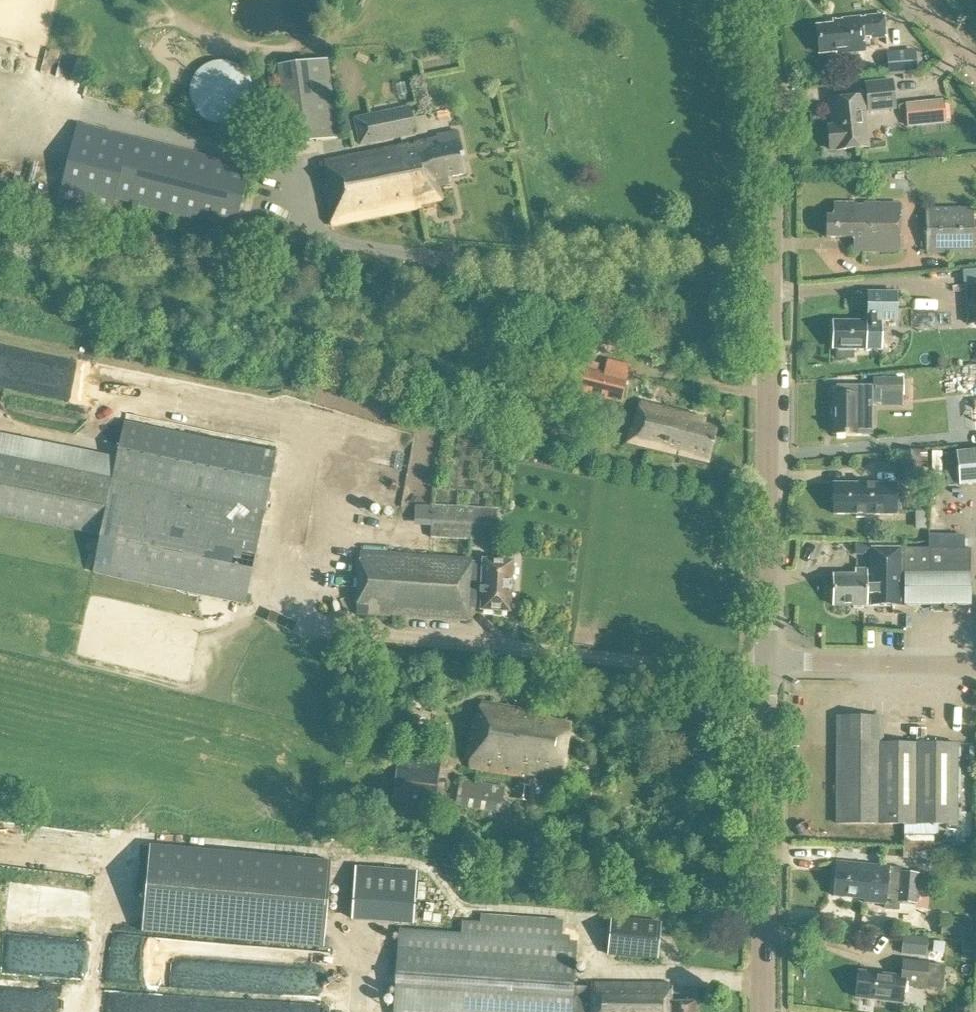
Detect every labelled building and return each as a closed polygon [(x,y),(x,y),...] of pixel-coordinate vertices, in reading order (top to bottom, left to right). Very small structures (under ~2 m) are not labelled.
[(831,21),(831,26),(817,28),(820,56),(864,52),(862,40),(885,37),(883,16),(831,21)] [(77,76),(80,53),(50,49),(47,73),(77,76)] [(888,77),(916,75),(914,52),(886,54),(888,77)] [(248,108),(250,105),(252,100),(253,96),(253,92),(253,87),(252,83),(251,79),(249,75),(247,71),(244,68),(241,65),(237,62),(233,60),(229,59),(225,58),(220,58),(216,59),(212,60),(207,61),(204,63),(200,66),(197,69),(194,73),(192,77),(191,81),(190,85),(189,89),(189,94),(190,98),(191,102),(193,106),(196,110),(199,113),(202,116),(206,118),(209,120),(214,121),(218,122),(222,122),(226,122),(231,121),(235,119),(238,117),(242,115),(245,112),(248,108)] [(338,139),(334,105),(327,58),(278,65),(290,146),(338,139)] [(868,114),(896,111),(893,80),(864,83),(868,114)] [(837,152),(868,149),(862,98),(830,101),(833,127),(827,127),(830,151),(837,150),(837,152)] [(943,106),(942,100),(904,104),(906,126),(951,122),(949,105),(943,106)] [(359,149),(415,137),(409,108),(353,121),(359,149)] [(321,183),(330,228),(420,210),(420,207),(441,202),(437,181),(465,175),(456,129),(436,133),(437,140),(323,164),(326,182),(321,183)] [(56,207),(109,219),(113,202),(233,230),(247,171),(74,131),(56,207)] [(46,212),(48,200),(0,190),(0,202),(46,212)] [(900,205),(834,204),(834,218),(827,218),(826,239),(853,239),(853,252),(899,253),(900,205)] [(926,210),(927,254),(973,253),(973,210),(926,210)] [(967,326),(975,326),(975,285),(964,285),(967,326)] [(898,293),(866,293),(866,323),(872,323),(872,324),(866,324),(866,322),(850,322),(850,324),(833,323),(832,349),(836,349),(836,359),(853,360),(853,351),(866,351),(866,349),(880,350),(880,324),(878,324),(878,323),(897,323),(898,293)] [(628,380),(604,374),(597,372),(582,368),(575,394),(621,405),(628,380)] [(904,394),(904,380),(874,380),(875,394),(904,394)] [(872,437),(872,387),(836,388),(836,395),(833,395),(833,436),(857,437),(872,437)] [(708,466),(717,429),(704,426),(705,419),(694,416),(694,414),(641,401),(632,430),(629,429),(625,445),(708,466)] [(264,512),(277,453),(124,422),(116,457),(0,434),(0,517),(100,537),(93,574),(246,606),(264,512)] [(901,479),(929,478),(927,451),(899,453),(901,479)] [(956,453),(956,454),(957,474),(959,487),(975,485),(975,451),(956,453)] [(957,474),(956,454),(945,455),(947,475),(957,474)] [(678,488),(681,477),(669,473),(666,485),(678,488)] [(833,515),(896,516),(896,485),(833,485),(833,515)] [(495,543),(496,511),(415,507),(414,525),(430,526),(430,539),(495,543)] [(929,513),(916,513),(917,530),(929,530),(929,513)] [(361,545),(360,552),(356,616),(469,624),(470,608),(480,609),(480,611),(510,612),(513,563),(483,561),(483,564),(473,564),(473,559),(388,554),(388,547),(361,545)] [(970,607),(971,551),(870,549),(870,557),(870,574),(866,574),(866,570),(855,570),(855,577),(833,576),(833,607),(854,607),(854,610),(864,610),(864,607),(877,606),(970,607)] [(562,782),(571,724),(541,718),(542,714),(481,704),(478,721),(473,720),(466,758),(470,759),(469,768),(524,778),(524,776),(562,782)] [(837,720),(837,826),(903,826),(903,843),(932,843),(932,837),(938,837),(938,826),(957,826),(957,746),(879,746),(879,720),(837,720)] [(393,804),(406,805),(406,815),(426,816),(427,807),(435,808),(439,756),(397,753),(393,804)] [(501,816),(506,788),(461,781),(456,808),(501,816)] [(515,800),(528,802),(530,787),(518,785),(515,800)] [(142,933),(324,949),(332,862),(149,846),(142,933)] [(903,873),(903,869),(836,863),(833,897),(863,900),(863,903),(884,905),(883,911),(898,913),(899,904),(915,905),(918,874),(903,873)] [(414,926),(418,872),(355,867),(351,922),(414,926)] [(671,1003),(672,983),(632,983),(632,982),(590,982),(590,988),(575,987),(578,944),(562,942),(563,922),(481,915),(480,924),(462,923),(461,936),(400,932),(394,1011),(696,1011),(696,1003),(671,1003)] [(940,939),(972,942),(974,921),(942,918),(940,939)] [(657,960),(660,924),(612,919),(608,955),(657,960)] [(927,939),(903,937),(901,956),(925,959),(927,939)] [(902,959),(900,977),(858,972),(855,999),(903,1005),(905,985),(941,990),(944,965),(902,959)] [(289,982),(289,994),(311,995),(312,984),(289,982)]
